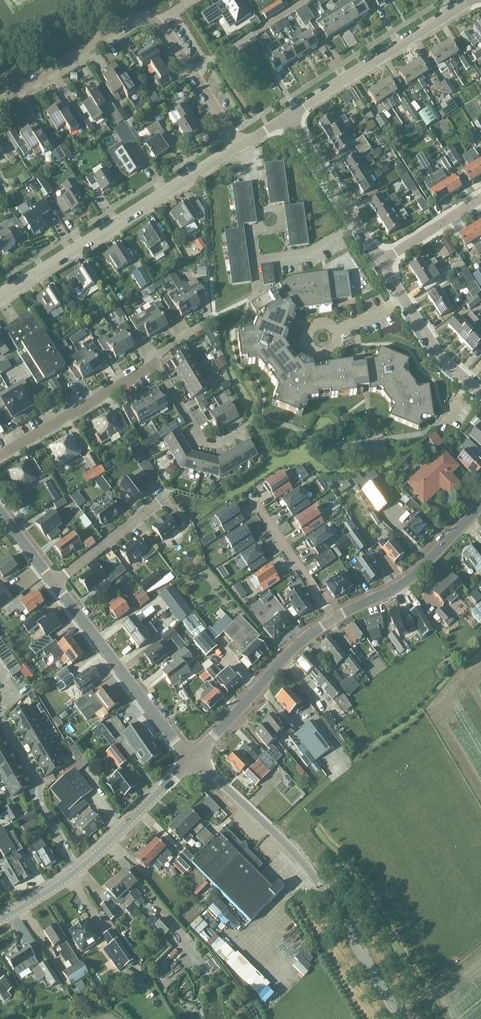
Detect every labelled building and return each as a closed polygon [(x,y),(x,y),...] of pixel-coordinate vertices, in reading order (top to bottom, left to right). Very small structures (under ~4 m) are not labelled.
[(239,0),(221,0),(221,1),(202,14),(208,24),(226,13),(234,25),(249,15),(239,0)] [(350,7),(345,0),(343,0),(339,3),(344,11),(339,14),(348,27),(358,20),(350,7)] [(367,0),(345,0),(350,7),(358,20),(368,14),(364,7),(369,4),(367,0)] [(279,1),(270,6),(275,14),(284,8),(281,5),(279,1)] [(305,5),(300,9),(309,23),(314,19),(307,8),(305,5)] [(375,11),(380,20),(386,16),(381,7),(375,11)] [(304,26),(309,23),(300,9),(295,12),(304,26)] [(330,11),(325,14),(329,20),(337,33),(348,27),(339,14),(337,10),(331,13),(330,11)] [(325,14),(320,17),(322,19),(316,23),(327,39),(337,33),(329,20),(325,14)] [(253,28),(259,24),(256,18),(250,22),(253,28)] [(419,28),(427,23),(424,19),(417,23),(419,28)] [(470,43),(480,36),(480,21),(472,27),(476,33),(471,37),(467,31),(460,35),(467,45),(470,43)] [(284,30),(281,25),(279,22),(274,25),(279,33),(284,30)] [(274,36),(279,33),(274,25),(269,28),(274,36)] [(308,33),(303,37),(299,30),(294,33),(306,53),(317,46),(308,33)] [(306,53),(294,33),(289,36),(293,43),(288,46),(296,59),(306,53)] [(470,43),(473,47),(479,44),(480,43),(480,36),(470,43)] [(249,41),(257,54),(263,51),(254,37),(249,41)] [(318,37),(314,39),(319,51),(323,49),(318,37)] [(288,46),(283,49),(277,40),(272,43),(278,52),(277,53),(286,66),(296,59),(288,46)] [(452,57),(457,53),(449,41),(439,48),(453,70),(458,67),(452,57)] [(275,72),(286,66),(277,53),(278,52),(272,43),(267,46),(273,56),(267,59),(275,72)] [(160,57),(154,49),(151,45),(134,56),(131,52),(126,56),(133,66),(138,63),(141,69),(149,64),(158,58),(160,57)] [(439,48),(429,55),(436,67),(443,62),(450,73),(453,70),(439,48)] [(472,55),(476,60),(480,57),(480,50),(480,49),(472,55)] [(465,55),(459,59),(466,71),(472,67),(465,55)] [(159,88),(170,81),(167,77),(169,76),(158,58),(149,64),(156,75),(152,78),(159,88)] [(421,77),(427,73),(419,61),(408,67),(423,89),(427,87),(421,77)] [(114,63),(108,67),(116,80),(122,90),(128,98),(136,93),(124,73),(122,75),(114,63)] [(122,90),(116,80),(108,67),(104,70),(107,75),(103,77),(107,84),(105,85),(116,102),(121,99),(117,93),(122,90)] [(408,67),(398,74),(406,86),(407,86),(409,90),(415,86),(419,92),(423,89),(408,67)] [(447,79),(441,83),(448,96),(455,92),(447,79)] [(391,96),(395,93),(388,80),(378,87),(385,99),(392,109),(397,106),(393,100),(391,96)] [(392,109),(385,99),(378,87),(367,93),(375,106),(381,102),(384,106),(388,111),(392,109)] [(111,101),(104,105),(94,88),(85,93),(90,101),(100,116),(108,111),(110,114),(111,114),(118,124),(123,121),(116,111),(117,110),(111,101)] [(154,93),(148,97),(152,103),(158,99),(154,93)] [(38,96),(43,106),(48,103),(42,94),(38,96)] [(418,116),(417,114),(406,97),(401,100),(412,119),(418,116)] [(49,111),(54,108),(60,104),(57,99),(46,106),(49,111)] [(357,114),(359,112),(366,108),(361,99),(354,104),(357,108),(354,109),(357,114)] [(451,100),(445,104),(447,107),(450,113),(457,109),(451,100)] [(102,118),(100,116),(90,101),(82,106),(93,124),(102,118)] [(155,102),(147,108),(151,114),(160,109),(159,107),(155,102)] [(175,111),(168,116),(175,127),(177,126),(186,139),(198,132),(194,126),(197,124),(186,105),(185,104),(184,103),(183,103),(183,102),(182,102),(181,102),(180,102),(179,102),(178,102),(178,103),(177,103),(176,104),(175,105),(175,106),(175,107),(174,107),(174,108),(174,109),(175,110),(175,111)] [(431,106),(418,115),(426,127),(439,119),(431,106)] [(123,121),(128,118),(121,107),(117,110),(116,111),(123,121)] [(65,126),(59,116),(54,108),(49,111),(46,114),(50,120),(48,122),(55,133),(62,128),(66,134),(69,132),(65,126)] [(77,116),(72,119),(67,111),(59,116),(65,126),(69,132),(70,134),(83,126),(77,116)] [(382,113),(375,118),(381,128),(388,124),(382,113)] [(325,134),(347,120),(344,115),(338,119),(337,117),(333,115),(330,117),(318,124),(325,134)] [(135,116),(125,122),(129,128),(132,127),(130,124),(137,120),(135,116)] [(345,129),(351,126),(354,123),(351,118),(347,120),(325,134),(331,145),(348,134),(345,129)] [(90,133),(95,130),(88,120),(83,123),(90,133)] [(372,120),(367,123),(371,130),(376,127),(372,120)] [(420,133),(426,129),(421,121),(415,125),(420,133)] [(122,142),(106,152),(115,166),(122,162),(130,174),(141,167),(135,157),(137,156),(131,146),(138,141),(129,128),(125,122),(114,130),(122,142)] [(160,138),(162,137),(165,135),(157,122),(146,129),(148,134),(140,139),(144,146),(146,145),(154,159),(167,151),(160,138)] [(14,130),(6,134),(12,145),(16,151),(19,156),(23,153),(24,156),(32,151),(39,147),(32,137),(27,129),(19,134),(17,135),(14,130)] [(411,138),(418,134),(415,130),(409,134),(411,138)] [(41,132),(32,137),(39,147),(32,151),(35,156),(42,152),(44,155),(52,149),(41,132)] [(343,138),(331,145),(338,155),(349,148),(345,142),(351,138),(348,134),(343,138)] [(381,134),(375,138),(379,145),(386,141),(381,134)] [(354,142),(352,143),(354,145),(356,149),(367,142),(363,136),(354,142)] [(367,142),(356,149),(361,156),(371,149),(367,142)] [(66,158),(71,155),(64,145),(59,148),(66,158)] [(461,162),(451,145),(443,150),(453,167),(461,162)] [(61,161),(66,158),(59,148),(54,151),(61,161)] [(350,174),(372,160),(381,154),(378,149),(358,162),(354,156),(343,163),(350,174)] [(480,160),(474,149),(468,152),(475,164),(480,174),(480,160)] [(475,164),(468,152),(462,156),(469,168),(463,171),(470,182),(480,175),(480,174),(475,164)] [(421,153),(416,156),(423,166),(428,163),(421,153)] [(447,171),(453,167),(447,157),(441,161),(447,171)] [(368,177),(364,172),(375,165),(372,160),(350,174),(356,184),(368,177)] [(102,192),(115,184),(106,171),(111,167),(108,161),(101,166),(105,172),(95,178),(93,174),(86,179),(91,187),(97,184),(102,192)] [(283,162),(264,164),(265,171),(268,171),(269,177),(285,175),(283,162)] [(42,167),(45,171),(51,168),(48,163),(42,167)] [(368,177),(356,184),(363,194),(379,184),(376,179),(382,175),(389,171),(385,166),(378,170),(368,177)] [(127,183),(136,190),(148,176),(140,169),(127,183)] [(454,177),(448,180),(441,169),(435,173),(442,184),(449,195),(461,188),(454,177)] [(27,172),(17,178),(22,184),(31,179),(27,172)] [(435,173),(429,177),(433,183),(427,187),(437,203),(449,195),(442,184),(435,173)] [(407,174),(400,178),(404,186),(411,181),(407,174)] [(269,177),(266,178),(266,180),(267,181),(267,185),(270,184),(271,191),(287,189),(285,179),(285,175),(269,177)] [(42,176),(37,180),(43,190),(48,186),(42,176)] [(68,194),(55,203),(63,215),(71,210),(72,211),(84,203),(76,192),(78,191),(71,180),(63,186),(68,194)] [(241,184),(232,185),(234,198),(249,196),(248,190),(252,189),(251,182),(241,184)] [(389,198),(386,193),(390,190),(387,185),(377,191),(380,196),(368,203),(375,213),(397,199),(394,195),(389,198)] [(271,191),(268,191),(269,198),(272,198),(273,205),(283,203),(289,202),(288,196),(287,189),(271,191)] [(249,196),(234,198),(235,212),(251,210),(250,203),(254,203),(253,196),(249,196)] [(428,208),(422,198),(416,202),(422,211),(428,208)] [(393,216),(389,210),(393,207),(394,209),(400,205),(397,199),(375,213),(381,223),(393,216)] [(185,203),(170,213),(175,221),(176,220),(182,229),(183,229),(187,236),(197,229),(193,222),(197,220),(200,224),(204,221),(204,210),(198,201),(189,206),(185,200),(184,200),(185,203)] [(31,211),(22,216),(34,235),(46,228),(40,218),(50,212),(43,201),(30,210),(31,211)] [(289,206),(284,207),(284,208),(285,213),(288,213),(289,220),(305,218),(304,211),(303,205),(303,204),(289,206)] [(251,210),(235,212),(236,218),(237,225),(243,225),(253,223),(252,216),(255,216),(255,209),(251,210)] [(399,226),(396,221),(407,215),(403,210),(393,216),(381,223),(388,234),(399,226)] [(3,255),(11,250),(10,248),(15,244),(10,237),(22,229),(15,218),(0,227),(0,249),(3,255)] [(286,220),(287,227),(290,227),(291,234),(307,231),(306,228),(305,218),(289,220),(286,220)] [(169,249),(164,241),(151,221),(150,221),(152,224),(136,234),(142,242),(143,241),(154,259),(169,249)] [(470,228),(477,240),(480,246),(480,221),(470,228)] [(480,253),(480,246),(477,240),(470,228),(458,236),(465,247),(471,243),(478,255),(480,253)] [(238,230),(225,231),(226,242),(227,245),(242,243),(241,236),(244,236),(243,229),(238,230)] [(291,234),(288,234),(289,241),(292,240),(293,247),(309,245),(307,231),(291,234)] [(428,240),(437,255),(445,250),(435,235),(428,240)] [(200,240),(196,242),(201,251),(205,248),(200,240)] [(115,272),(131,262),(118,242),(117,243),(119,245),(103,255),(108,264),(109,263),(115,272)] [(242,243),(227,245),(228,256),(228,258),(243,256),(243,249),(246,249),(245,242),(242,243)] [(451,245),(445,249),(450,256),(456,252),(451,245)] [(180,254),(172,260),(177,268),(186,263),(180,254)] [(243,256),(228,258),(229,264),(230,271),(230,272),(245,270),(244,262),(248,262),(247,256),(243,256)] [(434,258),(429,262),(427,259),(422,258),(408,267),(415,277),(434,264),(437,263),(434,258)] [(461,260),(451,267),(455,273),(465,266),(461,260)] [(88,289),(97,283),(84,263),(84,264),(85,266),(69,276),(75,285),(76,284),(77,285),(70,289),(75,298),(82,302),(89,290),(88,289)] [(264,286),(275,284),(272,264),(261,266),(264,286)] [(434,264),(415,277),(421,287),(439,276),(440,273),(434,264)] [(206,268),(197,268),(197,277),(206,277),(206,268)] [(142,269),(132,275),(141,289),(151,283),(149,280),(143,269),(142,269)] [(245,270),(230,272),(232,285),(241,284),(247,283),(246,276),(250,276),(249,269),(245,270)] [(174,270),(167,274),(171,280),(177,277),(177,276),(174,270)] [(473,275),(480,286),(480,270),(473,275)] [(285,325),(286,325),(288,320),(291,322),(295,312),(332,306),(331,301),(351,298),(348,272),(328,275),(327,273),(290,278),(279,286),(279,287),(274,290),(273,289),(250,304),(256,313),(264,308),(266,311),(261,322),(257,321),(253,331),(243,332),(244,336),(238,337),(237,333),(241,364),(242,364),(241,360),(247,359),(247,363),(258,362),(264,370),(268,368),(271,372),(268,375),(272,373),(275,377),(272,380),(279,388),(275,398),(278,400),(276,405),(272,403),(272,404),(302,416),(302,415),(298,414),(300,408),(304,410),(308,400),(318,399),(318,395),(323,394),(324,398),(325,398),(324,394),(329,393),(330,397),(357,393),(356,389),(362,389),(362,393),(363,393),(362,388),(368,388),(369,392),(376,391),(376,389),(380,389),(381,389),(383,392),(382,393),(391,404),(392,403),(394,406),(395,407),(393,411),(392,410),(389,418),(418,429),(421,422),(420,422),(421,418),(422,417),(426,417),(426,418),(434,417),(429,386),(422,387),(422,388),(418,389),(417,389),(415,385),(416,385),(407,373),(406,374),(404,371),(403,370),(405,367),(406,367),(409,360),(380,348),(377,355),(378,356),(377,359),(376,360),(372,361),(372,359),(365,360),(365,364),(359,365),(359,361),(358,361),(359,365),(353,366),(352,362),(326,366),(326,370),(321,371),(320,366),(320,371),(315,371),(314,367),(304,369),(297,361),(294,363),(290,359),(294,356),(293,355),(290,358),(286,353),(289,351),(283,343),(287,333),(283,331),(285,326),(289,328),(289,327),(285,325)] [(167,274),(161,278),(165,284),(171,280),(167,274)] [(434,307),(456,293),(455,292),(466,286),(461,277),(450,284),(452,288),(447,291),(446,290),(442,294),(438,289),(427,296),(434,307)] [(180,281),(174,285),(177,290),(191,311),(200,305),(198,302),(206,297),(195,279),(192,281),(186,284),(186,283),(181,282),(181,283),(180,281)] [(479,289),(475,282),(474,281),(467,285),(471,292),(469,293),(472,299),(476,296),(480,291),(479,289)] [(48,314),(64,304),(51,284),(50,285),(52,288),(36,298),(41,306),(43,305),(48,314)] [(181,317),(191,311),(177,290),(163,299),(170,309),(169,309),(169,310),(175,306),(181,317)] [(454,304),(453,302),(459,298),(456,293),(434,307),(437,311),(435,312),(439,317),(440,316),(440,317),(452,310),(451,309),(454,308),(454,304)] [(112,307),(118,303),(112,295),(106,299),(112,307)] [(130,300),(134,307),(140,303),(135,296),(130,300)] [(472,299),(466,304),(470,310),(480,301),(476,296),(472,299)] [(166,312),(165,312),(159,302),(151,307),(151,308),(145,312),(158,332),(167,326),(161,315),(166,312)] [(31,375),(37,384),(65,367),(57,355),(53,347),(48,339),(42,331),(30,312),(5,328),(19,350),(23,348),(27,353),(20,357),(32,375),(31,375)] [(135,314),(129,318),(138,332),(143,329),(148,338),(158,332),(145,312),(137,317),(135,314)] [(455,335),(474,316),(471,312),(465,317),(461,321),(457,317),(447,326),(455,335)] [(455,335),(464,344),(474,334),(478,330),(474,326),(479,321),(474,316),(455,335)] [(133,333),(132,333),(126,322),(118,328),(119,329),(112,333),(115,337),(125,353),(134,347),(128,336),(133,333)] [(480,335),(480,331),(479,329),(478,330),(474,334),(464,344),(472,353),(480,344),(480,335)] [(216,330),(209,334),(213,340),(218,337),(219,336),(218,334),(216,330)] [(76,333),(70,337),(74,343),(80,339),(76,333)] [(56,334),(48,339),(53,347),(58,344),(61,342),(56,334)] [(115,337),(110,341),(105,336),(97,341),(104,351),(103,351),(104,352),(109,348),(116,359),(125,353),(115,337)] [(0,353),(3,356),(9,352),(0,338),(0,353)] [(100,354),(93,343),(91,340),(82,345),(84,349),(79,352),(92,374),(101,368),(95,357),(100,354),(100,353),(100,354)] [(58,344),(53,347),(57,355),(63,351),(58,344)] [(194,360),(188,350),(185,345),(171,353),(174,359),(170,362),(166,364),(170,370),(169,371),(167,373),(168,376),(173,373),(175,371),(194,360)] [(83,380),(92,374),(79,352),(64,361),(71,372),(76,369),(83,380)] [(228,365),(223,357),(215,362),(219,370),(228,365)] [(181,381),(196,372),(200,369),(194,360),(175,371),(181,381)] [(187,390),(202,381),(196,372),(181,381),(187,390)] [(55,393),(61,388),(55,379),(49,383),(55,393)] [(202,381),(187,390),(192,400),(201,394),(203,398),(211,394),(212,391),(205,379),(202,381)] [(17,384),(8,389),(12,394),(11,395),(22,413),(23,412),(24,412),(29,409),(30,408),(29,408),(32,407),(24,394),(30,391),(23,380),(17,384)] [(224,390),(230,386),(227,382),(221,385),(224,390)] [(167,406),(158,391),(155,386),(150,389),(148,389),(147,388),(145,390),(158,412),(167,406)] [(5,406),(12,418),(14,417),(15,417),(20,414),(21,414),(21,413),(22,413),(11,395),(12,394),(8,389),(0,394),(0,409),(5,406)] [(148,418),(158,412),(145,390),(142,391),(143,392),(142,394),(136,397),(148,418)] [(139,423),(148,418),(136,397),(131,401),(129,400),(129,399),(126,401),(128,404),(122,407),(131,423),(137,420),(139,423)] [(229,423),(239,417),(230,402),(220,408),(229,423)] [(219,429),(229,423),(220,408),(210,414),(219,429)] [(93,422),(99,432),(96,434),(102,444),(111,439),(110,436),(117,432),(119,434),(129,428),(120,413),(108,420),(105,415),(93,422)] [(179,428),(175,421),(167,426),(170,432),(179,428)] [(478,431),(472,425),(463,435),(469,440),(471,437),(480,446),(480,428),(478,431)] [(179,431),(164,440),(169,449),(185,440),(179,431)] [(443,444),(435,433),(428,438),(435,449),(443,444)] [(69,436),(50,447),(60,464),(63,464),(80,454),(69,436)] [(141,442),(145,449),(155,443),(153,440),(148,443),(146,439),(141,442)] [(185,440),(169,449),(175,459),(190,449),(185,440)] [(252,459),(258,455),(249,440),(239,446),(248,462),(250,464),(254,462),(252,459)] [(480,464),(480,453),(468,440),(460,447),(464,452),(456,460),(474,478),(480,471),(480,464)] [(136,441),(130,444),(134,453),(141,450),(136,441)] [(385,441),(325,449),(327,460),(386,452),(385,441)] [(239,446),(229,452),(238,467),(248,462),(239,446)] [(190,449),(175,459),(180,467),(190,470),(194,453),(192,452),(190,449)] [(228,453),(220,458),(229,473),(238,467),(229,452),(228,453)] [(450,496),(460,487),(446,471),(445,472),(442,468),(450,460),(443,452),(409,484),(422,498),(438,484),(450,496)] [(194,453),(190,470),(200,473),(205,455),(194,453)] [(99,466),(93,454),(85,458),(91,470),(99,466)] [(205,455),(200,473),(211,475),(215,458),(205,455)] [(25,487),(38,479),(39,478),(40,479),(46,476),(36,458),(29,462),(30,464),(29,465),(27,461),(8,472),(16,486),(23,482),(25,487)] [(215,458),(211,475),(221,478),(229,473),(220,458),(218,459),(215,458)] [(177,469),(173,466),(167,473),(171,476),(177,469)] [(132,476),(120,485),(133,502),(145,493),(141,488),(150,482),(143,472),(134,479),(132,476)] [(269,489),(276,499),(291,488),(281,473),(265,484),(263,485),(267,490),(269,489)] [(101,477),(95,481),(100,487),(102,486),(107,492),(110,489),(101,477)] [(361,490),(378,513),(395,501),(378,478),(361,490)] [(346,481),(337,488),(341,493),(350,487),(346,481)] [(356,486),(353,489),(357,496),(361,493),(356,486)] [(292,516),(310,504),(300,489),(282,501),(292,516)] [(78,492),(71,496),(74,501),(81,496),(78,492)] [(57,510),(67,504),(63,499),(54,505),(57,510)] [(111,502),(108,499),(103,504),(105,507),(103,508),(100,510),(98,507),(93,511),(95,514),(94,515),(102,526),(120,512),(111,502)] [(412,514),(408,518),(411,520),(401,531),(416,545),(432,528),(418,515),(422,511),(410,499),(403,506),(412,514)] [(338,504),(331,509),(333,513),(341,508),(338,504)] [(215,517),(225,533),(243,521),(233,505),(215,517)] [(313,508),(295,520),(305,536),(323,523),(313,508)] [(52,511),(35,524),(45,537),(47,535),(51,541),(60,533),(58,531),(64,527),(52,511)] [(370,514),(377,525),(382,521),(376,511),(370,514)] [(167,516),(152,528),(162,541),(183,525),(175,514),(169,518),(167,516)] [(353,524),(347,528),(349,532),(355,528),(353,524)] [(254,542),(247,532),(249,531),(245,525),(243,527),(225,539),(235,554),(254,542)] [(311,545),(318,555),(336,543),(326,528),(308,540),(306,541),(309,546),(311,545)] [(358,553),(367,547),(355,531),(347,537),(358,553)] [(74,537),(54,551),(63,562),(75,553),(76,555),(83,549),(74,537)] [(206,537),(200,541),(204,547),(210,543),(206,537)] [(88,550),(95,544),(91,538),(83,544),(88,550)] [(129,565),(140,557),(144,562),(156,552),(146,538),(141,542),(138,538),(120,552),(129,565)] [(393,542),(388,546),(383,540),(378,543),(395,563),(404,556),(393,542)] [(463,556),(467,561),(464,564),(470,571),(473,568),(474,569),(480,578),(480,549),(477,544),(463,556)] [(258,545),(256,546),(240,557),(250,572),(266,562),(259,552),(261,550),(258,545)] [(329,549),(314,559),(321,569),(336,559),(329,549)] [(379,576),(365,557),(355,564),(368,584),(379,576)] [(17,568),(9,558),(2,563),(0,560),(0,574),(3,578),(17,568)] [(87,567),(90,571),(78,580),(88,593),(106,579),(93,562),(87,567)] [(263,592),(279,581),(272,571),(274,570),(271,565),(269,566),(253,576),(263,592)] [(222,566),(217,570),(220,575),(225,571),(222,566)] [(108,578),(111,583),(121,575),(117,571),(108,578)] [(326,585),(325,585),(326,586),(334,598),(334,599),(335,599),(335,598),(340,595),(341,596),(342,596),(341,595),(345,593),(346,592),(346,591),(350,588),(351,588),(351,587),(343,575),(342,574),(341,575),(342,575),(326,585)] [(433,593),(443,604),(446,601),(450,605),(457,598),(453,594),(462,586),(452,575),(441,585),(440,585),(438,585),(435,587),(435,589),(436,590),(433,593)] [(150,577),(144,582),(150,590),(156,585),(150,577)] [(123,583),(117,587),(121,594),(127,591),(123,583)] [(1,610),(14,600),(2,584),(0,585),(0,611),(1,610)] [(238,595),(243,591),(238,584),(233,587),(238,595)] [(169,609),(182,599),(172,586),(159,596),(169,609)] [(304,596),(299,589),(292,594),(288,589),(278,595),(284,605),(290,602),(300,617),(312,609),(308,602),(310,601),(305,595),(304,596)] [(466,596),(474,604),(480,597),(472,589),(466,596)] [(268,591),(264,595),(267,599),(272,596),(268,591)] [(143,592),(134,598),(141,607),(150,601),(143,592)] [(37,594),(34,596),(32,593),(24,599),(21,594),(14,600),(1,610),(7,618),(16,610),(19,614),(25,610),(29,614),(44,603),(37,594)] [(129,611),(125,607),(131,603),(123,593),(118,597),(118,596),(109,603),(113,607),(109,610),(117,620),(129,611)] [(180,623),(193,613),(182,599),(169,609),(180,623)] [(480,623),(480,607),(478,603),(467,613),(479,625),(480,623)] [(138,624),(145,619),(155,612),(151,607),(142,614),(141,612),(134,618),(122,627),(130,638),(142,629),(138,624)] [(419,607),(409,613),(419,631),(417,632),(421,639),(426,636),(426,635),(433,631),(419,607)] [(400,608),(388,613),(395,630),(396,630),(399,637),(410,632),(409,631),(414,629),(409,617),(404,619),(400,608)] [(442,608),(436,613),(448,626),(454,621),(442,608)] [(37,625),(45,635),(46,637),(61,626),(50,612),(42,618),(39,613),(38,614),(38,613),(22,625),(28,632),(37,625)] [(280,613),(263,628),(274,641),(291,626),(280,613)] [(379,630),(384,629),(379,614),(364,619),(370,639),(381,636),(379,630)] [(268,651),(257,640),(260,637),(240,617),(234,623),(226,616),(212,629),(219,637),(223,633),(233,643),(227,648),(239,660),(242,657),(251,667),(268,651)] [(157,634),(156,634),(165,628),(161,623),(153,629),(146,634),(142,629),(130,638),(139,649),(150,640),(150,639),(157,634)] [(355,645),(365,638),(354,623),(344,630),(347,634),(344,637),(351,646),(354,643),(355,645)] [(143,655),(143,658),(146,662),(148,662),(152,667),(165,656),(162,652),(167,648),(164,645),(170,640),(172,642),(180,639),(177,635),(172,629),(161,637),(161,640),(162,641),(143,655)] [(401,654),(407,649),(395,631),(388,636),(401,654)] [(217,648),(212,642),(203,632),(193,641),(206,657),(217,648)] [(45,635),(29,647),(35,655),(51,643),(46,637),(45,635)] [(60,659),(77,647),(70,637),(58,646),(61,650),(56,654),(60,659)] [(345,658),(344,656),(330,639),(321,646),(331,659),(337,666),(343,661),(354,676),(361,670),(357,665),(350,654),(345,658)] [(9,651),(5,646),(0,649),(0,657),(9,651)] [(72,665),(84,656),(77,647),(60,659),(64,665),(69,661),(72,665)] [(354,648),(348,652),(350,654),(356,663),(357,665),(358,666),(364,661),(362,659),(361,658),(354,648)] [(183,665),(192,659),(184,649),(171,659),(175,664),(162,673),(172,686),(179,680),(180,681),(190,674),(183,665)] [(12,656),(9,651),(0,657),(0,660),(2,663),(12,656)] [(303,658),(296,664),(306,676),(309,673),(333,700),(338,706),(344,712),(351,706),(345,699),(347,698),(342,692),(308,653),(307,654),(306,653),(302,657),(303,658)] [(35,671),(49,660),(45,655),(31,666),(35,671)] [(5,668),(15,661),(12,656),(2,663),(5,668)] [(8,673),(19,666),(15,661),(5,668),(8,673)] [(197,661),(190,666),(196,674),(203,669),(197,661)] [(24,664),(20,667),(22,671),(21,671),(20,672),(22,675),(28,670),(24,664)] [(21,671),(22,671),(20,667),(19,666),(8,673),(12,678),(20,672),(21,671)] [(92,684),(100,678),(92,666),(78,677),(82,682),(76,686),(82,694),(93,686),(92,684)] [(58,683),(70,674),(66,668),(56,675),(57,677),(54,679),(58,683)] [(205,669),(199,674),(204,679),(209,675),(205,669)] [(228,694),(242,682),(232,671),(218,682),(228,694)] [(336,673),(331,677),(339,686),(338,686),(348,697),(359,687),(352,679),(349,682),(346,679),(343,682),(336,673)] [(55,686),(60,692),(75,681),(70,674),(58,683),(58,684),(55,686)] [(222,699),(215,691),(207,682),(200,688),(204,692),(200,695),(201,700),(203,702),(203,703),(204,704),(202,706),(202,709),(206,713),(209,710),(210,711),(222,699)] [(103,707),(107,712),(120,703),(107,687),(91,699),(87,693),(74,703),(86,720),(103,707)] [(304,707),(298,701),(288,689),(276,700),(289,714),(295,709),(298,713),(304,707)] [(17,729),(34,719),(27,706),(9,716),(17,729)] [(262,723),(264,726),(276,740),(278,742),(282,739),(278,734),(284,729),(272,715),(262,723)] [(62,725),(57,717),(52,720),(58,728),(62,725)] [(24,741),(41,731),(34,719),(17,729),(24,741)] [(315,761),(334,747),(313,720),(295,735),(293,733),(292,733),(315,761)] [(132,751),(151,738),(148,734),(147,735),(138,724),(122,735),(122,736),(132,751)] [(102,725),(92,733),(97,739),(102,736),(112,749),(106,753),(118,769),(119,768),(127,763),(114,747),(117,744),(102,725)] [(271,744),(276,740),(264,726),(254,734),(266,748),(267,747),(269,750),(265,753),(275,763),(279,759),(282,756),(275,749),(271,744)] [(315,761),(292,733),(289,730),(285,733),(297,749),(302,756),(300,758),(307,767),(315,761)] [(31,753),(48,743),(41,731),(24,741),(31,753)] [(343,732),(337,737),(345,747),(351,742),(343,732)] [(154,742),(151,738),(132,751),(122,736),(115,741),(128,759),(134,754),(144,767),(160,755),(152,743),(154,742)] [(38,765),(56,755),(48,743),(31,753),(38,765)] [(264,752),(257,758),(245,746),(237,753),(236,753),(227,762),(239,774),(242,772),(255,786),(269,773),(277,765),(275,763),(265,753),(264,752)] [(15,762),(8,750),(0,755),(0,771),(15,762)] [(38,765),(46,777),(63,767),(56,755),(38,765)] [(22,775),(15,762),(0,771),(0,777),(5,785),(22,775)] [(57,783),(50,789),(68,811),(93,790),(78,772),(72,766),(55,781),(57,783)] [(104,774),(104,777),(109,783),(106,785),(114,795),(120,791),(124,796),(135,788),(119,768),(118,769),(114,773),(112,770),(109,770),(104,774)] [(12,797),(29,787),(22,775),(5,785),(12,797)] [(203,803),(212,812),(217,806),(209,797),(203,803)] [(203,828),(202,827),(197,822),(199,820),(188,809),(178,818),(189,830),(191,828),(197,834),(203,828)] [(38,818),(34,812),(34,811),(16,822),(19,828),(22,827),(25,834),(37,827),(33,820),(38,818)] [(15,812),(8,816),(11,822),(18,818),(15,812)] [(88,838),(103,824),(95,815),(94,816),(91,813),(77,827),(88,838)] [(187,832),(189,830),(178,818),(168,828),(180,840),(181,838),(187,844),(193,838),(187,832)] [(0,829),(0,852),(2,857),(5,856),(6,858),(15,853),(16,854),(22,851),(12,834),(6,837),(1,828),(0,829)] [(212,842),(191,863),(219,891),(250,922),(283,888),(277,882),(272,888),(256,872),(263,865),(242,844),(226,828),(215,839),(214,838),(211,841),(212,842)] [(205,845),(213,837),(204,828),(196,837),(205,845)] [(166,861),(158,854),(164,848),(155,839),(145,849),(154,858),(158,862),(162,865),(166,861)] [(44,869),(56,862),(48,848),(47,849),(42,841),(28,848),(37,865),(41,863),(44,869)] [(191,863),(196,857),(198,855),(189,846),(187,848),(181,854),(191,863)] [(144,868),(154,858),(145,849),(135,859),(144,868)] [(181,854),(174,861),(175,862),(186,872),(186,873),(193,866),(181,854)] [(7,863),(1,866),(13,887),(23,882),(13,865),(14,865),(11,861),(13,860),(10,856),(6,858),(4,859),(7,863)] [(13,865),(23,882),(30,877),(21,861),(14,865),(13,865)] [(157,870),(162,865),(158,862),(153,867),(157,870)] [(134,891),(131,887),(134,883),(124,872),(114,880),(125,892),(133,901),(131,904),(136,910),(140,907),(139,907),(145,901),(140,897),(142,896),(136,889),(134,891)] [(133,901),(125,892),(114,880),(110,885),(108,883),(104,887),(106,888),(105,889),(112,898),(110,899),(115,905),(120,905),(124,901),(128,906),(125,909),(130,916),(136,910),(131,904),(133,901)] [(205,882),(193,893),(197,897),(208,885),(205,882)] [(117,917),(106,901),(100,905),(111,921),(117,917)] [(152,915),(147,919),(153,925),(158,921),(152,915)] [(67,932),(82,953),(95,944),(94,943),(101,938),(87,918),(67,932)] [(172,929),(162,918),(153,926),(163,937),(172,929)] [(262,942),(272,929),(266,924),(255,937),(262,942)] [(64,941),(61,936),(55,927),(44,934),(52,947),(57,944),(61,951),(59,953),(65,963),(68,961),(71,967),(62,973),(71,987),(89,975),(80,961),(79,962),(65,940),(64,941)] [(206,944),(215,936),(211,932),(202,940),(206,944)] [(226,963),(259,995),(270,984),(237,952),(235,954),(225,943),(224,944),(219,938),(210,947),(213,950),(226,963)] [(114,952),(108,956),(118,971),(134,961),(119,939),(109,945),(114,952)] [(12,954),(5,958),(13,971),(14,970),(17,975),(37,963),(34,958),(34,957),(26,945),(19,949),(12,953),(12,954)] [(300,976),(306,972),(297,960),(292,964),(300,976)] [(46,962),(38,967),(51,987),(59,982),(46,962)] [(145,971),(139,975),(142,979),(147,976),(145,971)] [(309,971),(301,981),(306,985),(314,975),(309,971)] [(5,989),(7,993),(14,989),(6,977),(0,981),(0,982),(0,983),(0,992),(5,989)] [(89,979),(75,985),(78,992),(92,986),(89,979)]
